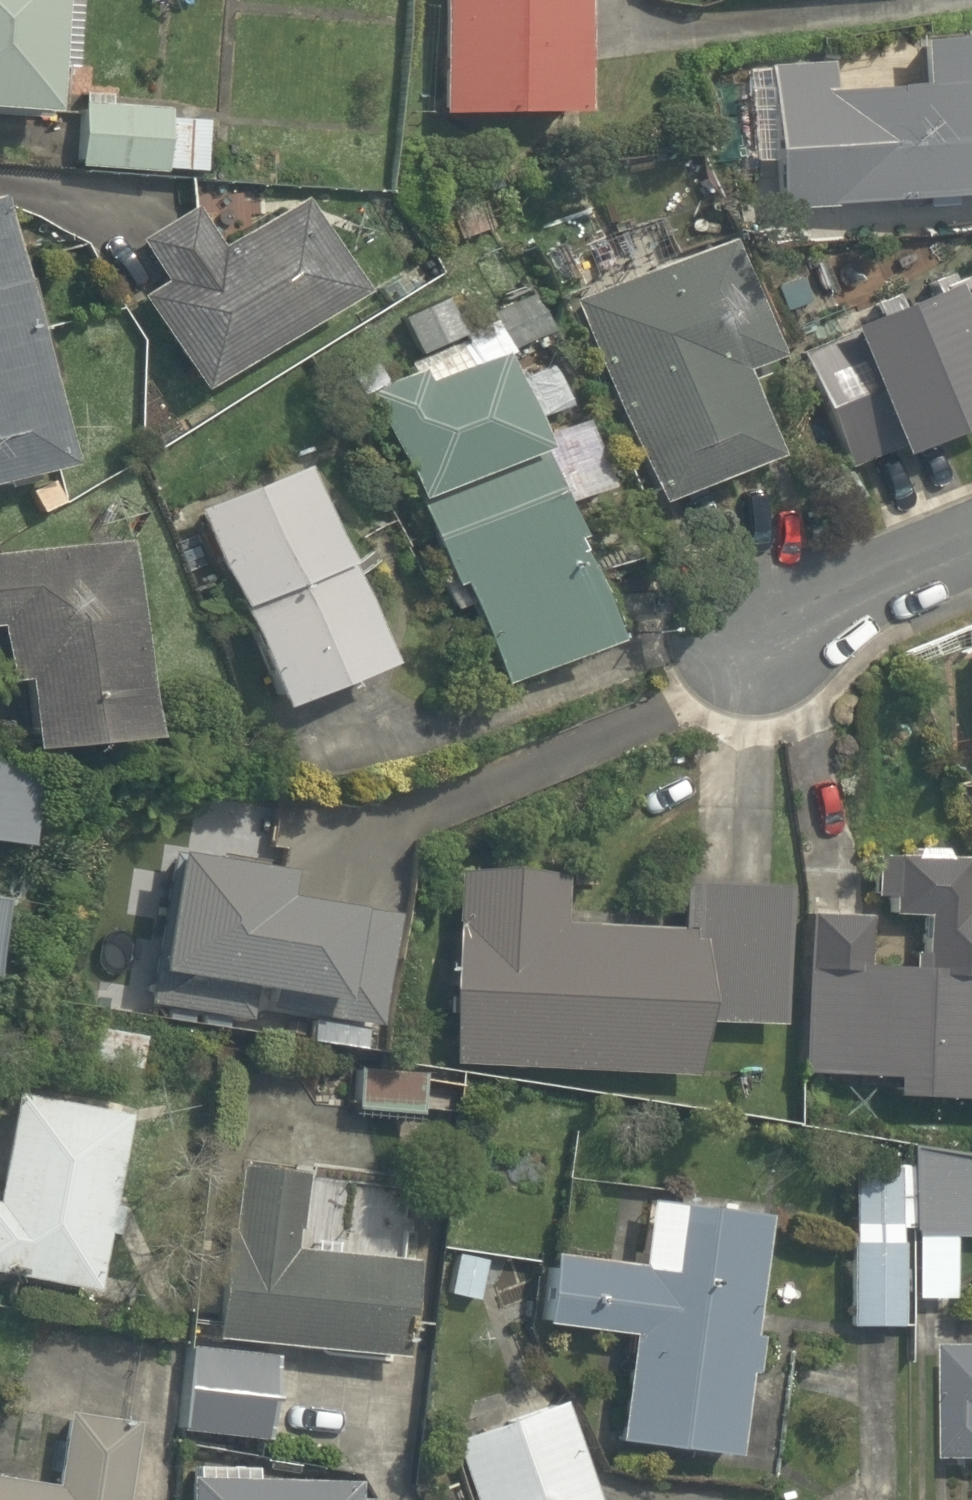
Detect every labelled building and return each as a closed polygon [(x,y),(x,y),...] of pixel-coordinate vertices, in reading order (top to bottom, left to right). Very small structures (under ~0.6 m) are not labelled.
[(88,127),(92,0),(0,0),(0,124),(88,127)] [(451,118),(602,121),(604,0),(453,0),(451,118)] [(855,89),(853,63),(775,67),(783,216),(971,209),(971,43),(931,45),(933,85),(855,89)] [(179,182),(180,171),(208,174),(214,119),(186,116),(96,107),(89,173),(179,182)] [(0,199),(0,498),(84,477),(14,196),(0,199)] [(237,256),(203,207),(153,242),(187,291),(161,308),(227,404),(380,298),(314,202),(237,256)] [(751,263),(574,306),(670,521),(797,465),(759,380),(796,364),(751,263)] [(924,477),(971,456),(971,291),(806,362),(854,473),(912,449),(924,477)] [(470,340),(452,295),(405,314),(423,358),(470,340)] [(505,705),(638,650),(582,514),(629,495),(594,410),(547,429),(518,358),(385,413),(505,705)] [(416,673),(322,476),(208,530),(302,728),(416,673)] [(0,566),(0,638),(13,636),(23,694),(40,691),(56,777),(180,755),(144,555),(0,566)] [(0,770),(0,846),(47,851),(56,777),(0,770)] [(390,1031),(409,869),(283,854),(281,873),(190,861),(175,985),(346,1006),(344,1025),(390,1031)] [(689,931),(572,926),(574,884),(474,879),(466,1069),(717,1080),(720,1027),(796,1030),(802,894),(691,889),(689,931)] [(19,987),(32,912),(0,906),(0,984),(19,987)] [(931,919),(931,968),(877,968),(877,919),(815,919),(815,1081),(905,1081),(905,1114),(971,1114),(971,919),(931,919)] [(22,1105),(7,1208),(0,1207),(0,1280),(127,1299),(152,1125),(22,1105)] [(971,1245),(971,1159),(857,1159),(857,1329),(920,1329),(920,1299),(970,1299),(970,1245),(971,1245)] [(319,1178),(244,1172),(231,1344),(421,1359),(428,1269),(312,1260),(319,1178)] [(777,1225),(653,1213),(647,1269),(562,1261),(555,1340),(640,1348),(630,1446),(755,1458),(777,1225)] [(961,1468),(971,1468),(971,1346),(961,1346),(961,1468)] [(278,1358),(193,1349),(183,1442),(268,1451),(278,1358)] [(577,1404),(454,1451),(473,1499),(614,1499),(577,1404)] [(3,1415),(0,1436),(0,1499),(128,1499),(137,1433),(3,1415)] [(195,1499),(407,1499),(407,1494),(197,1478),(195,1499)]
